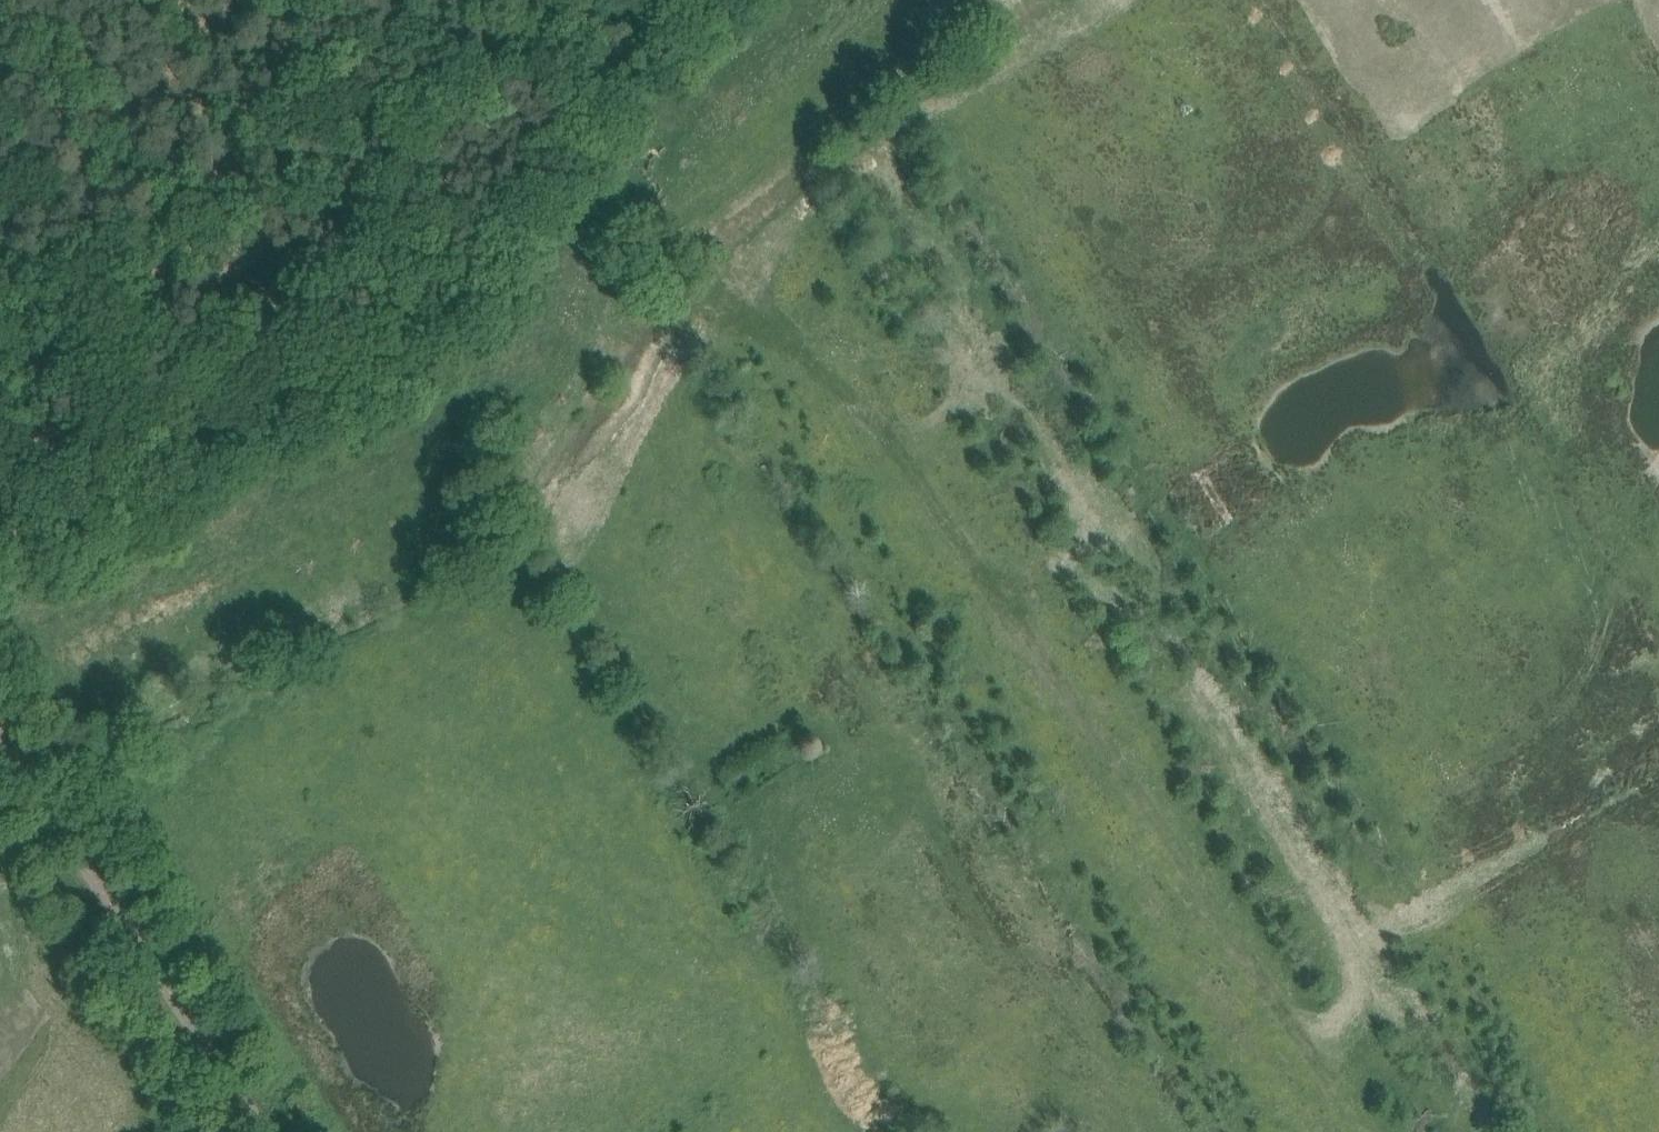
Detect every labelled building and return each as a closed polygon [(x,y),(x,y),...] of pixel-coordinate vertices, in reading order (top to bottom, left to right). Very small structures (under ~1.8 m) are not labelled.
[(284,377),(295,368),(287,359),(276,368),(284,377)] [(309,384),(303,389),(311,399),(317,395),(309,384)]
